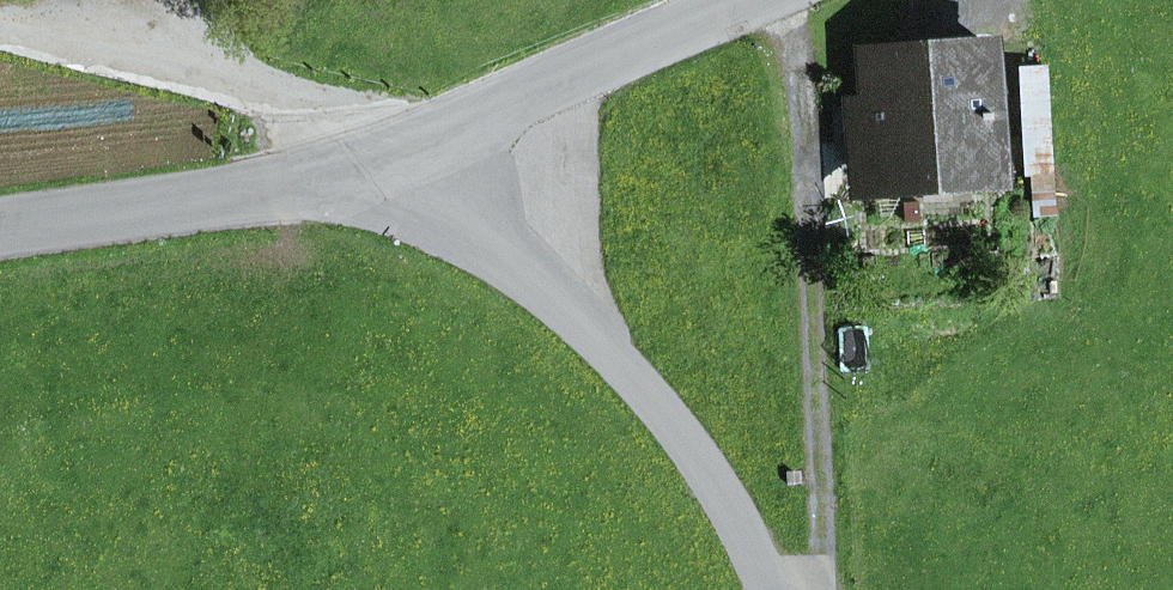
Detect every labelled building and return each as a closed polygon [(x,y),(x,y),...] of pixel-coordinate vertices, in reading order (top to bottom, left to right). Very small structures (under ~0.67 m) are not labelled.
[(851,107),(853,141),(871,139),(875,188),(1001,179),(991,48),(865,56),(869,106),(851,107)]
